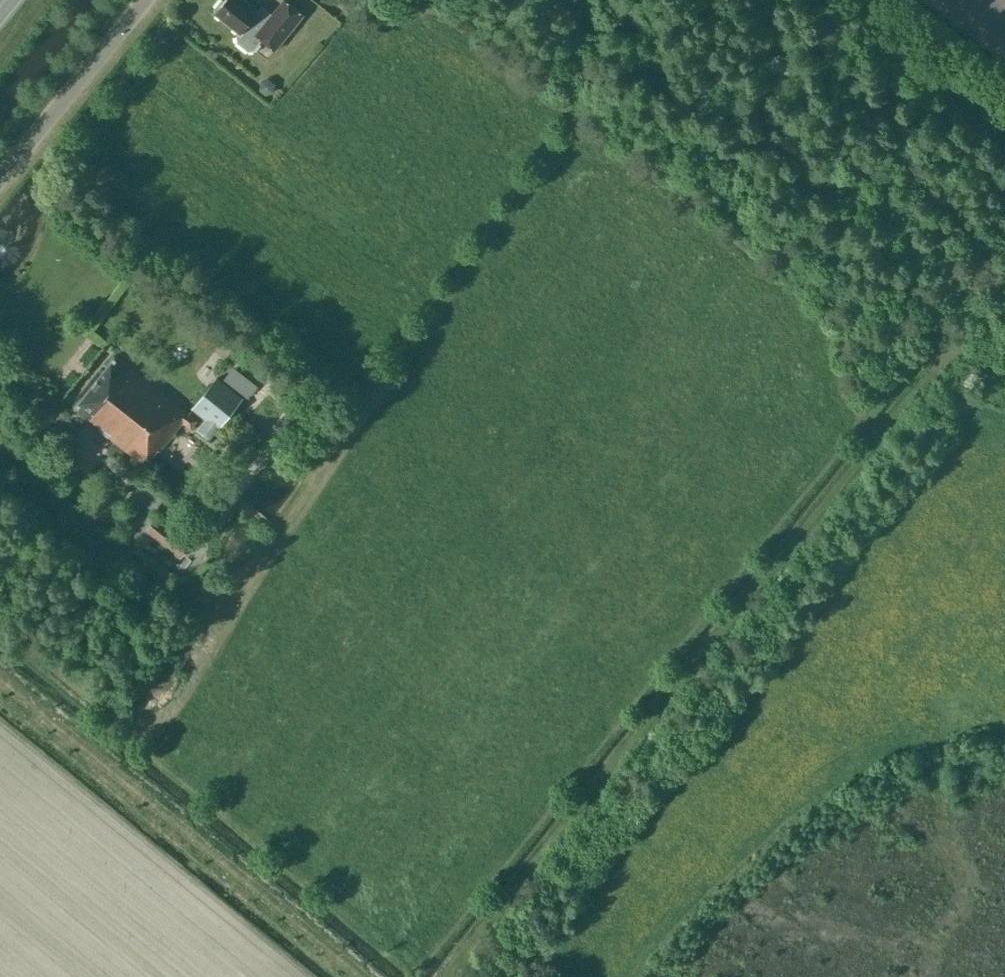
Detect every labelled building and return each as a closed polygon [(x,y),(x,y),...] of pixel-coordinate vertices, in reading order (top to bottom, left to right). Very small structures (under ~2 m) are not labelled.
[(224,0),(221,0),(215,7),(217,9),(215,12),(240,32),(237,36),(237,41),(248,50),(253,49),(262,39),(275,50),(303,15),(285,0),(283,0),(272,14),(262,6),(258,11),(244,0),(224,0)] [(159,450),(183,419),(190,425),(194,419),(188,414),(188,413),(116,356),(112,361),(78,403),(78,404),(75,408),(145,464),(157,449),(159,450)] [(216,377),(191,408),(204,418),(196,427),(209,438),(217,428),(242,398),(216,377)] [(155,517),(145,529),(180,557),(190,545),(155,517)]
